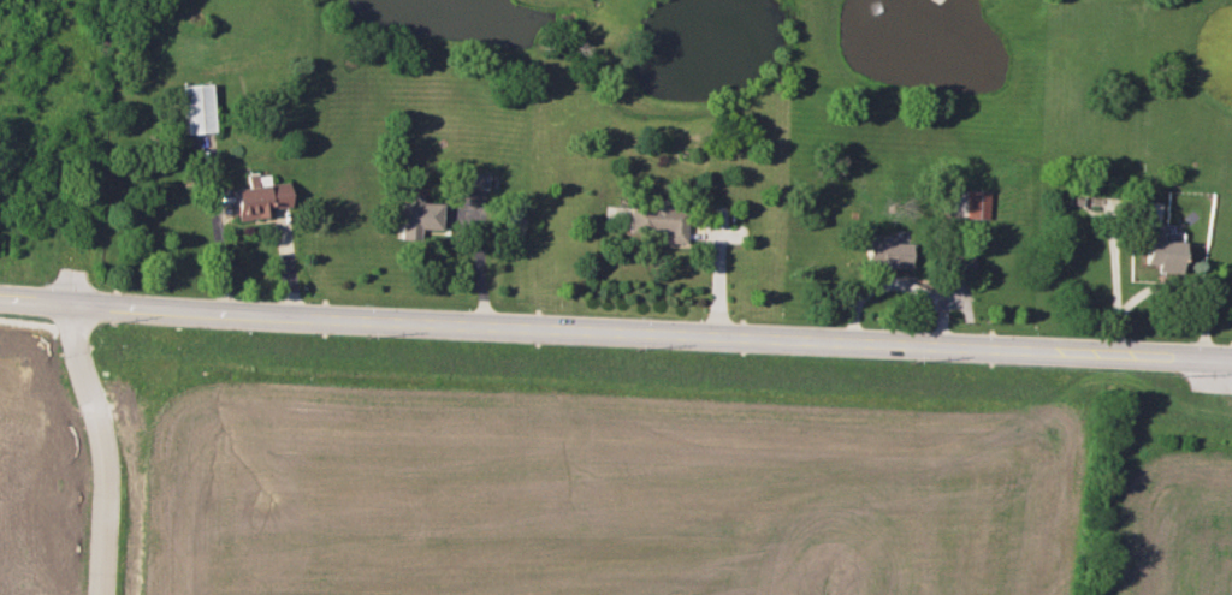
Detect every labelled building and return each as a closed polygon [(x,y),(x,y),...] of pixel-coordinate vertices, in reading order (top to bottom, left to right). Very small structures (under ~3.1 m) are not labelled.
[(184,85),(186,133),(214,132),(212,83),(184,85)] [(481,172),(459,171),(458,196),(470,197),(470,189),(481,189),(481,172)] [(272,215),(271,208),(291,206),(288,181),(268,183),(267,175),(257,176),(256,173),(246,174),(248,186),(234,188),(238,220),(272,215)] [(988,190),(967,189),(965,218),(987,218),(988,190)] [(422,202),(422,193),(409,193),(409,201),(401,201),(400,239),(421,239),(421,228),(441,228),(442,202),(422,202)] [(685,242),(685,201),(628,200),(628,230),(663,230),(663,242),(685,242)] [(909,242),(891,242),(891,234),(877,234),(877,241),(866,240),(865,261),(877,262),(877,266),(908,268),(909,242)] [(1143,264),(1156,264),(1155,271),(1180,272),(1181,241),(1144,240),(1143,264)] [(972,268),(972,251),(958,251),(958,264),(964,264),(964,268),(972,268)]
